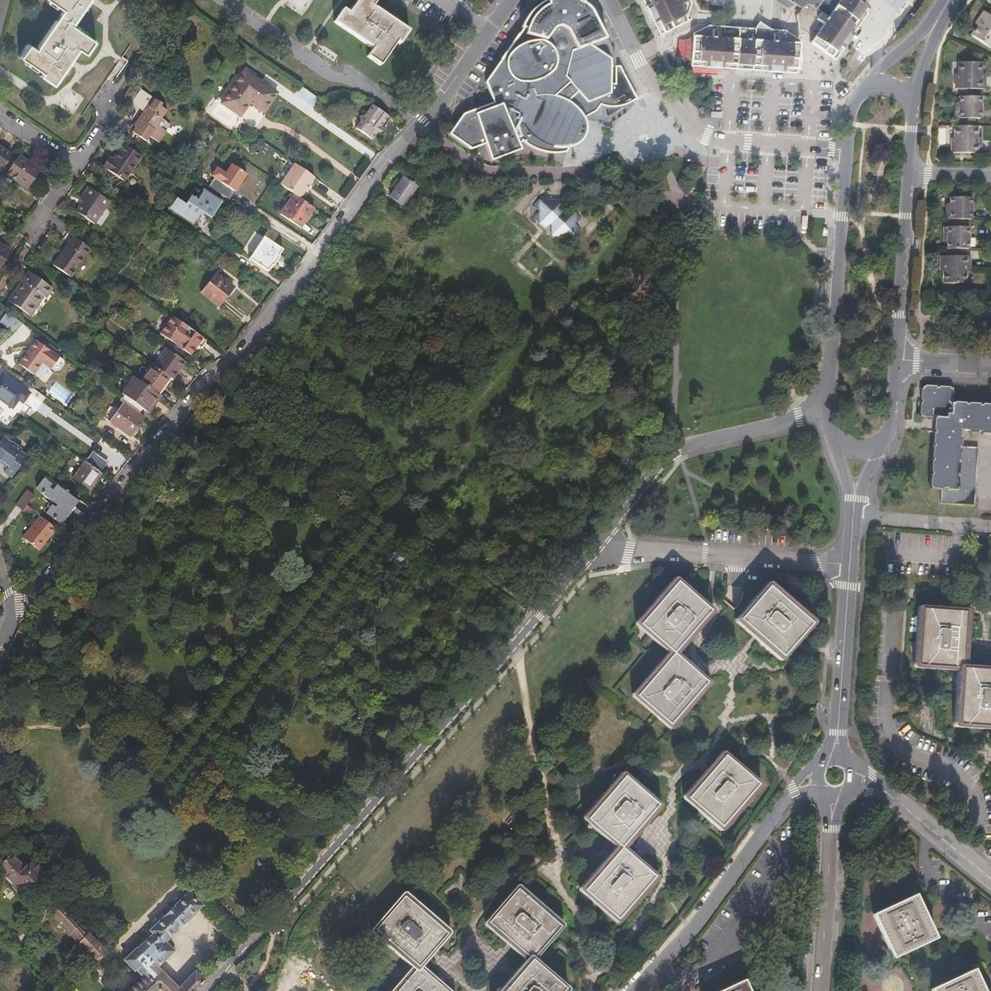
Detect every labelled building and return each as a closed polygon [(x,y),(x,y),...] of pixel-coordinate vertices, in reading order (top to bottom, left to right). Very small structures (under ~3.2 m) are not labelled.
[(64,11),(37,50),(31,46),(22,58),(45,74),(43,77),(55,85),(79,49),(86,54),(95,41),(73,26),(90,0),(49,0),(64,11)] [(351,13),(345,9),(337,21),(375,48),(370,56),(382,64),(397,41),(401,43),(409,30),(375,7),(379,0),(360,0),(351,13)] [(550,4),(547,4),(548,3),(548,1),(547,0),(538,6),(531,12),(525,20),(522,27),(520,32),(521,32),(521,35),(519,35),(518,37),(517,36),(485,84),(484,85),(492,104),(464,115),(462,117),(448,137),(470,153),(484,148),(490,166),(520,154),(521,153),(518,147),(522,145),(528,150),(533,153),(542,156),(550,157),(558,157),(564,157),(565,156),(568,151),(574,149),(577,148),(581,144),(583,142),(586,136),(586,132),(586,127),(585,124),(584,120),(597,114),(597,111),(600,108),(606,109),(610,110),(615,110),(620,109),(624,108),(628,107),(632,105),(637,101),(620,68),(615,68),(614,86),(612,86),(611,61),(594,48),(604,45),(606,41),(604,37),(603,38),(592,17),(593,16),(598,27),(599,26),(593,15),(590,10),(588,8),(582,3),(580,8),(577,6),(580,0),(550,0),(550,4)] [(646,0),(650,8),(655,18),(664,37),(687,26),(682,16),(685,6),(682,0),(646,0)] [(793,4),(801,9),(797,15),(799,28),(814,38),(823,25),(815,20),(819,13),(827,19),(840,0),(788,0),(793,4)] [(865,8),(859,3),(854,0),(840,0),(827,19),(819,13),(815,20),(823,25),(814,38),(835,52),(846,35),(865,8)] [(885,2),(899,14),(909,0),(887,0),(885,2)] [(650,8),(646,10),(660,39),(664,37),(655,18),(650,8)] [(990,15),(985,12),(976,23),(979,25),(972,35),(990,49),(990,48),(990,16),(990,15)] [(798,71),(799,46),(794,46),(781,37),(769,36),(759,30),(755,35),(741,35),(739,67),(798,71)] [(713,33),(693,43),(692,61),(698,65),(726,67),(728,34),(713,33)] [(732,67),(739,67),(741,35),(734,34),(728,34),(726,67),(732,67)] [(685,60),(692,61),(693,43),(686,42),(685,60)] [(956,88),(961,88),(974,88),(986,88),(986,74),(982,74),(982,62),(959,62),(959,74),(956,74),(956,88)] [(278,94),(246,71),(231,91),(233,92),(224,103),(242,116),(251,102),(264,112),(278,94)] [(143,89),(134,83),(125,97),(133,102),(143,89)] [(143,89),(133,102),(144,110),(134,125),(136,126),(133,132),(148,141),(151,136),(160,143),(167,132),(162,128),(167,121),(163,118),(168,110),(162,106),(163,104),(143,89)] [(974,96),(961,96),(961,102),(957,102),(957,118),(961,118),(975,118),(982,118),(981,96),(974,96)] [(392,116),(376,105),(368,117),(363,117),(364,123),(359,130),(375,141),(380,134),(385,134),(385,127),(392,116)] [(961,126),(954,126),(954,138),(952,138),(952,152),(981,152),(982,138),(978,138),(978,126),(975,126),(961,126)] [(141,156),(124,144),(114,159),(110,156),(103,166),(125,180),(141,156)] [(13,154),(0,145),(0,168),(2,170),(13,154)] [(225,145),(218,155),(224,160),(231,149),(225,145)] [(231,149),(224,160),(229,163),(230,162),(237,167),(243,157),(231,149)] [(19,177),(31,185),(41,169),(20,155),(7,174),(16,180),(19,177)] [(224,160),(218,155),(212,164),(218,168),(224,160)] [(317,178),(298,165),(283,185),(296,194),(302,198),(317,178)] [(257,183),(248,176),(241,186),(250,193),(257,183)] [(30,186),(31,185),(19,177),(16,180),(28,189),(30,186)] [(401,184),(396,191),(391,197),(403,205),(417,185),(406,177),(401,184)] [(392,188),(396,191),(401,184),(397,181),(392,188)] [(110,201),(90,187),(81,199),(84,202),(78,211),(95,223),(110,201)] [(193,197),(190,201),(202,209),(211,215),(221,201),(205,191),(199,200),(193,197)] [(302,198),(296,194),(282,213),(301,227),(315,208),(302,198)] [(551,200),(544,194),(535,205),(540,211),(533,218),(565,247),(582,230),(576,225),(581,218),(573,211),(567,216),(564,213),(569,208),(561,200),(551,200)] [(947,204),(947,219),(951,219),(966,219),(971,219),(971,198),(950,198),(950,204),(947,204)] [(202,209),(190,201),(187,205),(177,199),(171,208),(192,223),(202,209)] [(947,243),(947,248),(948,248),(962,248),(969,248),(969,227),(966,227),(966,219),(951,219),(951,227),(944,227),(944,243),(947,243)] [(91,248),(74,236),(55,264),(72,276),(91,248)] [(265,237),(250,258),(269,271),(273,265),(274,265),(280,256),(279,255),(283,250),(265,237)] [(1,269),(12,252),(0,243),(0,269),(1,269)] [(962,256),(948,256),(940,256),(940,271),(943,271),(943,283),(966,283),(966,271),(970,271),(970,256),(962,256)] [(53,289),(30,272),(10,299),(32,315),(45,295),(47,297),(53,289)] [(233,287),(217,274),(203,293),(220,306),(233,287)] [(16,318),(8,313),(2,322),(10,328),(16,318)] [(194,315),(187,323),(199,332),(205,324),(194,315)] [(206,339),(175,317),(163,335),(179,346),(180,345),(186,349),(185,350),(194,357),(201,347),(206,339)] [(10,328),(16,333),(25,325),(16,318),(10,328)] [(54,354),(58,349),(46,339),(41,345),(54,354)] [(206,339),(201,347),(205,350),(210,342),(206,339)] [(54,354),(41,345),(36,342),(20,365),(35,375),(43,363),(55,372),(58,372),(60,372),(64,366),(63,361),(54,354)] [(186,361),(168,348),(155,365),(171,377),(174,379),(186,361)] [(153,364),(142,381),(159,394),(171,377),(155,365),(153,364)] [(4,374),(0,380),(0,398),(14,408),(20,400),(24,402),(30,394),(4,374)] [(144,408),(149,412),(160,395),(159,394),(142,381),(135,376),(123,393),(144,408)] [(923,386),(921,416),(936,417),(935,421),(939,421),(938,431),(935,431),(931,488),(942,489),(941,502),(975,504),(979,446),(961,445),(962,430),(990,431),(990,405),(953,403),(954,388),(923,386)] [(123,393),(120,390),(116,395),(126,402),(118,412),(111,408),(105,417),(133,438),(141,428),(139,427),(146,418),(140,413),(144,408),(123,393)] [(6,436),(0,444),(0,460),(9,467),(6,470),(13,475),(14,475),(28,455),(24,453),(21,450),(22,448),(10,439),(6,436)] [(102,467),(107,461),(96,451),(91,457),(102,467)] [(102,473),(86,461),(74,478),(79,482),(77,484),(88,491),(102,473)] [(76,499),(57,485),(54,489),(50,487),(52,484),(45,478),(38,488),(43,492),(43,493),(58,504),(56,507),(52,505),(48,512),(62,523),(70,512),(70,511),(69,509),(76,499)] [(17,505),(24,511),(28,505),(35,495),(28,490),(17,505)] [(40,551),(57,529),(41,516),(37,522),(39,523),(26,540),(40,551)] [(25,538),(26,540),(39,523),(37,522),(25,538)] [(639,624),(673,653),(711,609),(676,581),(639,624)] [(782,656),(810,623),(767,586),(739,620),(782,656)] [(961,668),(962,668),(966,611),(922,608),(920,631),(918,665),(961,668)] [(706,681),(673,653),(636,697),(669,725),(693,696),(706,681)] [(962,668),(961,668),(959,703),(958,723),(990,726),(990,670),(962,668)] [(723,756),(687,798),(720,826),(756,784),(723,756)] [(586,818),(620,847),(656,804),(624,775),(586,818)] [(620,847),(583,890),(616,918),(653,877),(620,847)] [(1,865),(0,866),(0,870),(14,885),(13,886),(25,899),(30,894),(42,882),(26,866),(19,873),(6,860),(1,865)] [(513,943),(531,959),(559,926),(531,901),(516,889),(488,922),(513,943)] [(125,961),(135,970),(136,969),(145,977),(130,990),(161,990),(171,981),(157,967),(173,951),(164,942),(201,906),(189,893),(151,931),(153,934),(138,949),(137,949),(125,961)] [(446,933),(404,896),(376,929),(418,966),(429,954),(446,933)] [(927,935),(911,900),(879,915),(895,950),(927,935)] [(57,908),(50,914),(97,961),(107,951),(90,933),(86,937),(57,908)] [(531,959),(515,976),(503,990),(561,990),(564,987),(542,968),(531,959)] [(436,982),(418,967),(398,990),(446,990),(436,982)] [(205,981),(196,972),(177,990),(196,990),(205,981)] [(970,975),(938,989),(939,990),(978,990),(970,975)]
